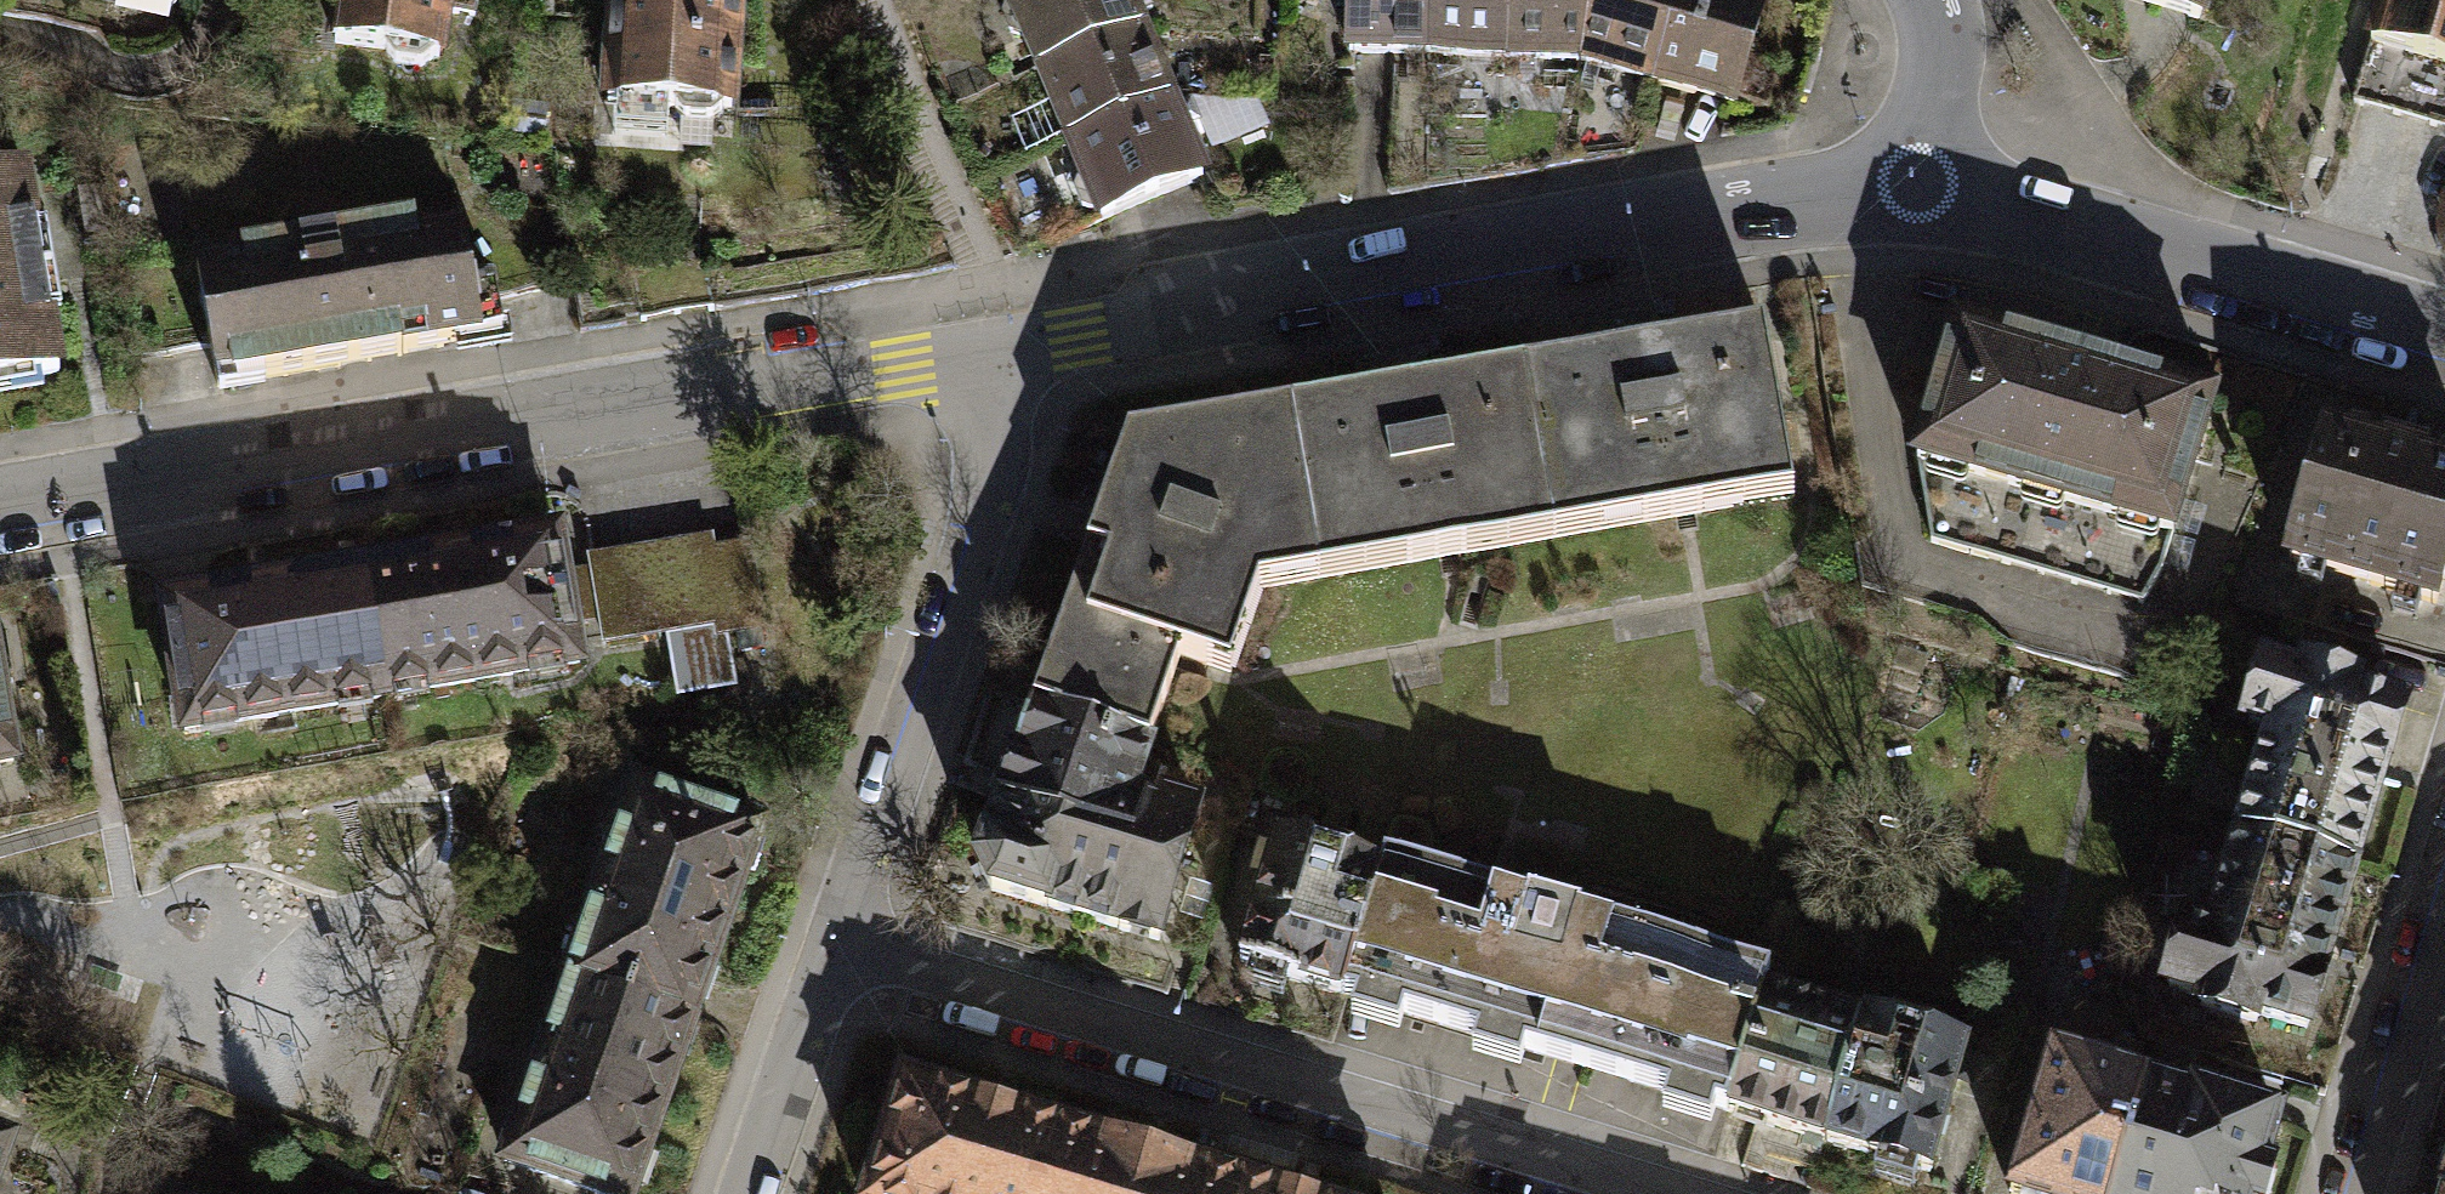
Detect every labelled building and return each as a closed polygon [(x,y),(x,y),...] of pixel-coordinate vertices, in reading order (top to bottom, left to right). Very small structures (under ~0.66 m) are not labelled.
[(199,8),(201,0),(159,0),(199,8)] [(335,56),(454,74),(466,0),(343,0),(335,56)] [(595,100),(719,107),(726,0),(601,0),(595,100)] [(1024,85),(1160,32),(1148,0),(1019,0),(995,9),(1024,85)] [(1431,72),(1434,0),(1352,0),(1350,69),(1431,72)] [(1517,75),(1520,0),(1434,0),(1431,72),(1517,75)] [(1590,79),(1608,0),(1520,0),(1517,75),(1590,79)] [(1660,99),(1689,0),(1608,0),(1590,79),(1660,99)] [(1660,99),(1744,123),(1779,0),(1689,0),(1660,99)] [(2187,20),(2193,0),(2118,0),(2187,20)] [(2342,101),(2444,131),(2444,0),(2372,0),(2342,101)] [(1190,107),(1160,32),(1024,85),(1053,160),(1190,107)] [(1219,182),(1190,107),(1053,160),(1083,235),(1219,182)] [(0,177),(0,399),(93,384),(59,168),(0,177)] [(466,225),(193,270),(212,390),(485,345),(466,225)] [(1949,330),(1909,469),(2187,547),(2226,408),(1949,330)] [(1780,337),(1537,378),(1565,544),(1808,503),(1780,337)] [(1335,582),(1565,544),(1537,378),(1307,417),(1335,582)] [(1279,591),(1335,582),(1307,417),(1126,444),(1065,634),(1196,674),(1251,691),(1279,591)] [(2278,556),(2422,602),(2444,529),(2444,463),(2320,423),(2278,556)] [(586,536),(374,571),(398,716),(610,682),(586,536)] [(186,751),(398,716),(374,571),(162,605),(186,751)] [(1169,759),(1196,674),(1065,634),(1038,719),(1169,759)] [(0,639),(0,787),(35,782),(13,637),(0,639)] [(2287,664),(2233,835),(2384,883),(2438,711),(2287,664)] [(1157,804),(1169,759),(1038,719),(981,905),(1186,966),(1228,825),(1157,804)] [(651,748),(583,949),(729,996),(797,797),(651,748)] [(2329,1054),(2384,883),(2233,835),(2179,1006),(2329,1054)] [(1234,977),(1343,1010),(1381,881),(1271,849),(1234,977)] [(1343,1010),(1745,1127),(1782,1004),(1786,989),(1384,871),(1381,881),(1343,1010)] [(729,996),(583,949),(515,1150),(645,1193),(662,1193),(729,996)] [(1873,1031),(1782,1004),(1745,1127),(1837,1154),(1873,1031)] [(1976,1061),(1873,1031),(1837,1154),(1940,1184),(1976,1061)] [(2169,1108),(2041,1067),(2000,1193),(2141,1193),(2169,1108)] [(1071,1145),(901,1094),(871,1193),(1056,1193),(1071,1145)] [(2169,1108),(2141,1193),(2283,1193),(2297,1149),(2169,1108)] [(1071,1145),(1056,1193),(1233,1193),(1071,1145)] [(0,1153),(0,1193),(6,1193),(19,1160),(0,1153)]
